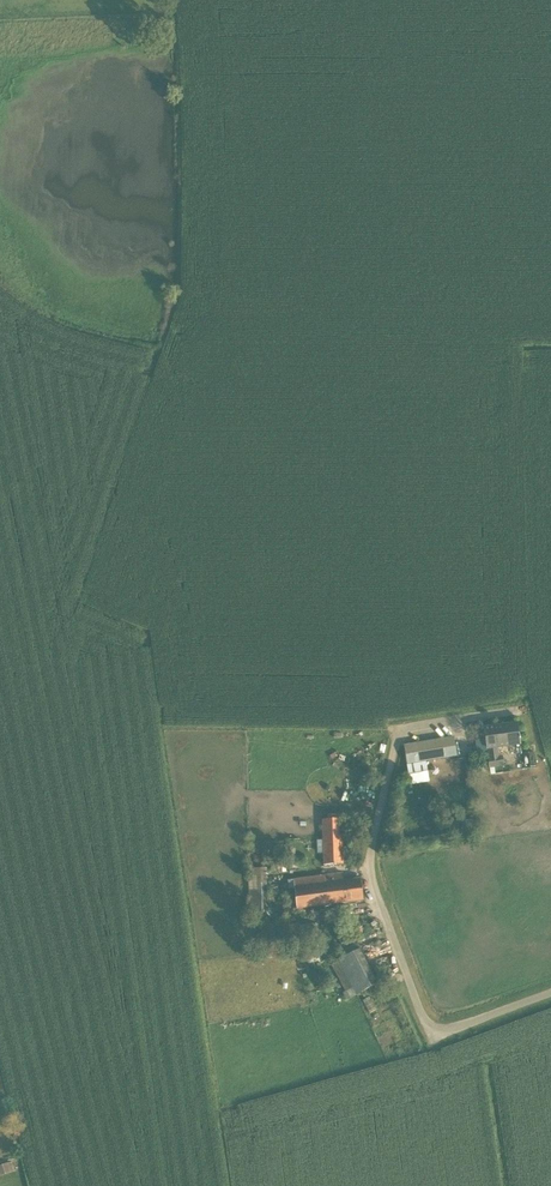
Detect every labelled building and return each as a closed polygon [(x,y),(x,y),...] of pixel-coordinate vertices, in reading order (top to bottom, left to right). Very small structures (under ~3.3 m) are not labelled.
[(497,747),(520,744),(517,724),(484,728),(486,740),(475,741),(477,752),(484,751),(484,747),(487,746),(487,748),(489,748),(490,759),(489,759),(490,767),(503,766),(502,757),(499,758),(497,747)] [(457,755),(453,737),(405,745),(411,784),(428,781),(425,761),(457,755)] [(454,824),(473,821),(472,807),(452,809),(454,824)] [(342,819),(322,819),(323,865),(344,864),(343,840),(347,839),(347,822),(342,822),(342,819)] [(284,862),(277,863),(278,872),(285,872),(284,862)] [(267,869),(250,870),(252,911),(269,910),(267,869)] [(297,908),(351,901),(363,900),(360,879),(343,881),(342,873),(330,875),(294,880),(297,908)] [(350,934),(362,932),(361,923),(349,924),(350,934)] [(343,993),(346,1000),(356,995),(378,983),(360,949),(354,937),(339,946),(345,957),(331,964),(346,991),(343,993)] [(0,1167),(0,1176),(14,1172),(11,1163),(0,1167)]
